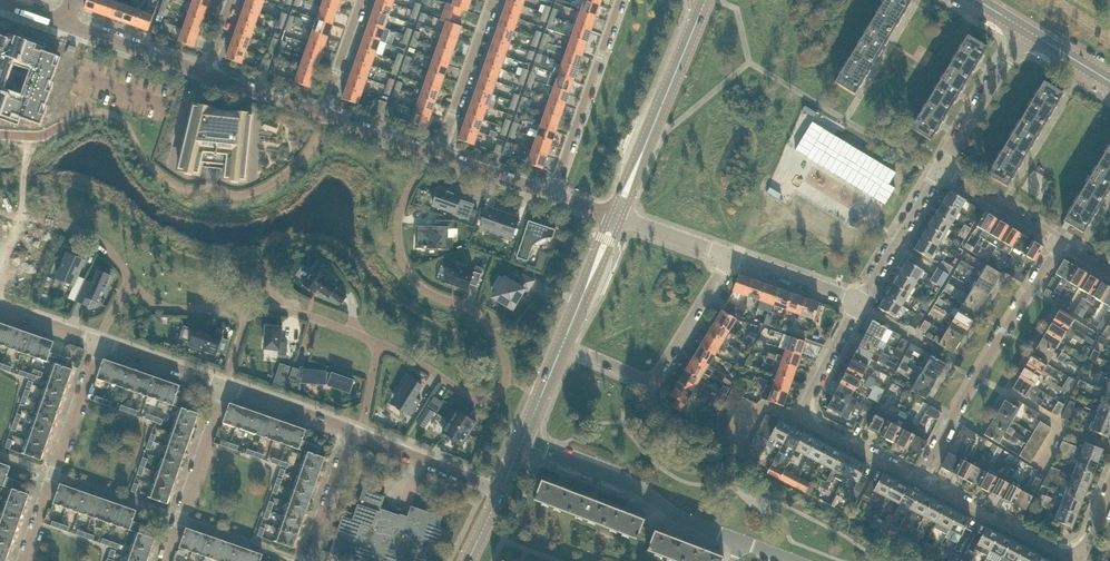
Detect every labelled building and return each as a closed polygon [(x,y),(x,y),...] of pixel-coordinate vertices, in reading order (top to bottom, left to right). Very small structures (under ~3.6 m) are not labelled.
[(85,9),(97,13),(102,0),(88,0),(85,9)] [(116,1),(112,0),(102,0),(97,13),(110,18),(116,1)] [(211,0),(194,0),(193,4),(208,9),(211,0)] [(265,1),(263,0),(247,0),(244,8),(260,13),(265,1)] [(293,0),(287,0),(284,7),(290,9),(293,0)] [(341,0),(324,0),(322,7),(337,12),(341,0)] [(394,3),(384,0),(377,0),(374,10),(390,16),(394,3)] [(432,0),(426,0),(423,10),(428,11),(432,0)] [(472,0),(454,0),(452,5),(463,9),(468,11),(472,0)] [(519,19),(523,6),(508,0),(503,13),(519,19)] [(601,5),(587,0),(585,0),(581,12),(596,17),(601,5)] [(910,1),(909,0),(886,0),(873,21),(892,32),(910,1)] [(123,22),(128,6),(116,1),(110,18),(123,22)] [(452,5),(447,3),(442,17),(458,23),(460,18),(463,9),(452,5)] [(204,22),(208,9),(193,4),(188,17),(204,22)] [(135,26),(141,10),(128,6),(123,22),(135,26)] [(333,25),(337,12),(322,7),(317,19),(333,25)] [(256,26),(260,13),(244,8),(240,20),(256,26)] [(148,31),(154,15),(141,10),(135,26),(148,31)] [(385,29),(390,16),(374,10),(369,23),(385,29)] [(592,30),(596,17),(581,12),(576,25),(592,30)] [(515,31),(519,19),(503,13),(499,26),(515,31)] [(199,34),(204,22),(188,17),(184,29),(199,34)] [(328,37),(333,25),(317,19),(313,32),(328,37)] [(251,38),(256,26),(240,20),(235,33),(251,38)] [(462,27),(457,25),(442,20),(441,20),(447,22),(443,34),(458,40),(462,27)] [(873,63),(892,32),(873,21),(855,52),(873,63)] [(390,31),(385,29),(369,23),(365,36),(381,41),(386,43),(390,31)] [(587,43),(592,30),(576,25),(572,37),(587,43)] [(510,44),(515,31),(499,26),(494,38),(510,44)] [(195,47),(199,34),(184,29),(179,41),(195,47)] [(324,50),(328,37),(313,32),(309,44),(324,50)] [(247,51),(251,38),(235,33),(231,45),(247,51)] [(0,36),(0,115),(12,119),(14,113),(19,115),(19,117),(42,125),(45,115),(41,113),(44,104),(47,105),(51,92),(47,90),(50,81),(52,82),(58,66),(53,65),(53,64),(56,58),(57,58),(57,56),(42,50),(41,52),(36,50),(38,44),(21,39),(19,38),(16,37),(9,34),(8,38),(0,36)] [(453,52),(458,40),(443,34),(438,47),(453,52)] [(376,54),(381,41),(365,36),(361,48),(376,54)] [(968,78),(987,47),(968,36),(949,67),(968,78)] [(583,55),(587,43),(572,37),(567,50),(583,55)] [(506,56),(510,44),(494,38),(490,51),(506,56)] [(320,62),(324,50),(309,44),(304,57),(320,62)] [(77,48),(76,48),(70,45),(67,53),(74,56),(77,48)] [(242,64),(247,51),(231,45),(227,58),(242,64)] [(449,65),(453,52),(438,47),(434,60),(449,65)] [(372,66),(376,54),(361,48),(356,61),(372,66)] [(578,68),(583,55),(567,50),(563,62),(578,68)] [(501,69),(506,56),(490,51),(485,64),(501,69)] [(855,93),(873,63),(855,52),(836,82),(855,93)] [(315,75),(320,62),(304,57),(300,70),(315,75)] [(267,72),(271,62),(264,59),(260,70),(267,72)] [(445,78),(449,65),(434,60),(429,72),(445,78)] [(367,79),(372,66),(356,61),(352,73),(367,79)] [(574,80),(578,68),(563,62),(558,75),(574,80)] [(497,82),(501,69),(485,64),(481,76),(497,82)] [(949,109),(968,78),(949,67),(931,97),(949,109)] [(311,88),(315,75),(300,70),(295,82),(311,88)] [(440,90),(445,78),(429,72),(425,85),(440,90)] [(363,91),(367,79),(352,73),(347,86),(363,91)] [(570,93),(574,80),(558,75),(554,88),(570,93)] [(492,94),(497,82),(481,76),(477,89),(492,94)] [(1044,124),(1063,93),(1044,82),(1025,113),(1044,124)] [(436,103),(440,90),(425,85),(420,97),(436,103)] [(358,104),(363,91),(347,86),(343,99),(358,104)] [(565,106),(570,93),(554,88),(550,100),(565,106)] [(488,107),(492,94),(477,89),(472,101),(488,107)] [(431,115),(436,103),(420,97),(416,110),(431,115)] [(931,140),(949,109),(931,97),(912,128),(931,140)] [(383,113),(387,103),(380,100),(376,110),(383,113)] [(561,118),(565,106),(550,100),(545,113),(561,118)] [(484,119),(488,107),(472,101),(468,114),(484,119)] [(209,107),(201,105),(200,107),(194,105),(190,121),(188,120),(186,129),(188,130),(185,144),(183,144),(181,153),(183,153),(179,169),(185,170),(184,172),(193,174),(194,172),(199,174),(201,167),(202,162),(226,164),(226,169),(225,178),(231,179),(231,181),(240,182),(240,180),(246,180),(248,164),(250,164),(251,155),(249,155),(250,140),(252,140),(253,131),(251,131),(253,115),(247,114),(247,112),(238,112),(238,113),(219,111),(215,111),(214,111),(215,110),(209,109),(209,107)] [(427,128),(431,115),(416,110),(411,123),(427,128)] [(556,131),(561,118),(545,113),(541,125),(556,131)] [(1025,155),(1044,124),(1025,113),(1007,144),(1025,155)] [(479,132),(484,119),(468,114),(463,127),(479,132)] [(266,121),(264,127),(276,132),(279,125),(266,121)] [(552,144),(556,131),(541,125),(536,138),(552,144)] [(475,145),(479,132),(463,127),(459,139),(475,145)] [(548,156),(552,144),(536,138),(532,151),(548,156)] [(1007,186),(1025,155),(1007,144),(988,175),(1007,186)] [(1101,160),(1109,165),(1109,146),(1101,160)] [(543,169),(548,156),(532,151),(528,163),(543,169)] [(838,173),(888,197),(897,178),(847,154),(838,173)] [(1109,187),(1109,165),(1101,160),(1083,190),(1102,201),(1109,187)] [(1039,166),(1035,163),(1022,182),(1041,195),(1055,174),(1041,164),(1039,166)] [(439,189),(433,205),(454,213),(454,214),(469,219),(474,204),(462,200),(460,200),(461,197),(439,189)] [(1083,232),(1102,201),(1083,190),(1064,221),(1083,232)] [(959,212),(966,200),(950,191),(943,203),(959,212)] [(952,224),(959,212),(943,203),(936,214),(952,224)] [(975,222),(982,210),(976,206),(968,218),(975,222)] [(488,207),(481,227),(490,229),(489,233),(496,235),(504,212),(488,207)] [(504,212),(496,235),(503,238),(504,235),(513,238),(520,218),(504,212)] [(985,239),(997,219),(985,212),(977,226),(983,230),(980,236),(981,237),(974,248),(966,243),(964,247),(972,252),(976,254),(985,239)] [(945,235),(952,224),(936,214),(929,226),(945,235)] [(997,246),(1001,240),(1009,226),(997,219),(985,239),(990,242),(997,246)] [(453,228),(453,221),(448,221),(437,221),(437,228),(417,228),(417,246),(448,247),(448,228),(453,228)] [(556,230),(544,226),(540,224),(529,221),(517,257),(528,261),(533,246),(535,244),(539,241),(542,239),(546,238),(550,238),(553,238),(556,230)] [(853,221),(850,227),(857,230),(859,224),(853,221)] [(961,230),(968,233),(971,228),(964,224),(961,230)] [(938,247),(945,235),(929,226),(922,237),(938,247)] [(1008,253),(1009,253),(1012,247),(1020,233),(1009,226),(1001,240),(997,246),(995,250),(988,262),(995,266),(998,261),(995,259),(1001,249),(1002,250),(1008,253)] [(965,239),(968,233),(961,230),(958,235),(965,239)] [(1016,267),(1020,260),(1023,254),(1032,240),(1020,233),(1012,247),(1009,253),(1013,256),(1009,263),(1016,267)] [(931,259),(938,247),(922,237),(915,249),(931,259)] [(981,257),(990,242),(985,239),(976,254),(981,257)] [(1035,261),(1044,247),(1032,240),(1023,254),(1035,261)] [(958,259),(961,254),(954,250),(951,255),(958,259)] [(67,253),(57,277),(74,285),(69,298),(76,301),(85,279),(78,276),(84,263),(76,259),(76,257),(67,253)] [(1065,260),(1064,259),(1056,274),(1062,278),(1059,283),(1059,284),(1054,293),(1047,288),(1043,294),(1055,301),(1057,298),(1076,267),(1065,260)] [(923,270),(916,266),(908,261),(900,273),(916,282),(923,270)] [(949,274),(953,267),(942,261),(938,267),(949,274)] [(994,285),(968,269),(959,264),(957,268),(971,277),(970,278),(977,282),(973,288),(988,296),(994,285)] [(994,285),(1001,274),(987,265),(982,272),(976,268),(976,269),(971,266),(968,269),(994,285)] [(473,274),(450,266),(445,282),(455,285),(455,286),(456,285),(458,286),(458,287),(458,286),(468,290),(470,284),(477,287),(482,274),(474,271),(473,274)] [(346,296),(335,289),(336,287),(324,279),(327,276),(314,267),(302,285),(314,293),(317,290),(328,298),(330,295),(341,303),(346,296)] [(946,280),(949,274),(938,267),(935,273),(946,280)] [(1075,294),(1079,288),(1087,274),(1076,267),(1057,298),(1061,300),(1068,289),(1075,294)] [(1022,282),(1025,276),(1014,270),(1010,275),(1011,275),(1022,282)] [(86,280),(77,302),(89,307),(94,296),(101,299),(111,276),(97,271),(93,283),(86,280)] [(909,294),(916,282),(900,273),(893,284),(900,288),(909,294)] [(941,286),(946,280),(935,273),(931,280),(941,286)] [(518,285),(505,278),(494,297),(513,309),(524,289),(529,292),(535,280),(524,274),(518,285)] [(1078,315),(1099,281),(1087,274),(1079,288),(1085,292),(1082,298),(1083,298),(1074,313),(1078,315)] [(747,296),(753,280),(739,275),(734,291),(747,296)] [(761,300),(766,284),(753,280),(747,296),(761,300)] [(1109,288),(1109,287),(1099,281),(1078,315),(1082,317),(1086,310),(1087,310),(1091,303),(1095,297),(1102,302),(1109,288)] [(962,291),(957,288),(948,282),(945,286),(948,288),(981,308),(988,296),(973,288),(969,294),(962,291)] [(779,289),(777,288),(766,284),(761,300),(774,305),(779,289)] [(909,294),(900,288),(893,284),(886,296),(902,306),(909,294)] [(981,308),(948,288),(945,286),(943,290),(957,299),(957,300),(963,304),(959,310),(974,319),(981,308)] [(1102,302),(1108,305),(1105,311),(1106,312),(1097,327),(1102,329),(1109,315),(1109,288),(1102,302)] [(792,294),(784,291),(779,289),(774,305),(787,310),(792,294)] [(806,298),(801,297),(792,294),(787,310),(800,314),(806,298)] [(895,317),(902,306),(886,296),(879,308),(895,317)] [(923,302),(929,306),(933,301),(926,297),(923,302)] [(819,316),(822,306),(819,305),(819,303),(806,298),(800,314),(798,320),(804,322),(806,316),(814,319),(815,315),(819,316)] [(740,308),(728,302),(728,301),(724,308),(738,316),(743,318),(745,310),(740,308)] [(926,311),(929,306),(923,302),(920,307),(926,311)] [(949,314),(934,305),(932,309),(967,330),(974,319),(959,310),(954,307),(950,314),(949,313),(949,314)] [(960,342),(967,330),(932,309),(930,312),(944,321),(942,324),(948,328),(946,333),(960,342)] [(1071,324),(1074,318),(1060,309),(1053,321),(1084,339),(1092,344),(1094,340),(1076,329),(1077,328),(1071,324)] [(766,317),(772,319),(774,312),(768,310),(766,317)] [(729,332),(737,319),(722,311),(715,323),(729,332)] [(923,318),(922,318),(916,314),(909,325),(916,329),(923,318)] [(801,322),(798,321),(795,320),(793,326),(799,328),(801,322)] [(887,328),(876,322),(873,320),(866,333),(881,341),(887,328)] [(924,333),(930,324),(925,320),(919,330),(924,333)] [(527,332),(530,325),(523,321),(520,328),(527,332)] [(1082,343),(1084,339),(1053,321),(1046,332),(1060,341),(1064,334),(1070,338),(1071,337),(1082,343)] [(727,347),(729,344),(731,341),(725,338),(729,332),(715,323),(707,335),(722,344),(727,347)] [(16,328),(4,324),(0,334),(0,345),(9,348),(16,328)] [(287,356),(288,343),(281,342),(282,328),(267,326),(264,348),(279,350),(278,355),(287,356)] [(796,335),(799,328),(793,326),(790,333),(796,335)] [(185,327),(181,339),(192,342),(191,345),(216,354),(222,337),(221,336),(223,331),(213,328),(211,333),(197,328),(196,331),(185,327)] [(22,352),(29,333),(16,328),(9,348),(22,352)] [(809,332),(808,331),(799,328),(796,335),(807,339),(809,332)] [(899,340),(901,335),(893,331),(891,335),(899,340)] [(936,335),(935,336),(928,332),(926,336),(953,353),(960,342),(946,333),(942,339),(936,335)] [(1054,352),(1060,341),(1046,332),(1039,343),(1054,352)] [(35,357),(42,337),(29,333),(22,352),(35,357)] [(888,360),(890,355),(883,352),(884,350),(877,347),(881,341),(866,333),(860,345),(874,353),(888,360)] [(727,347),(722,344),(707,335),(700,347),(715,356),(719,349),(724,353),(726,350),(732,353),(735,348),(729,344),(727,347)] [(801,355),(806,342),(791,336),(786,349),(801,355)] [(54,341),(42,337),(35,357),(48,361),(57,364),(60,355),(51,352),(54,341)] [(902,352),(908,341),(902,338),(896,349),(902,352)] [(926,352),(920,348),(911,343),(905,355),(911,358),(913,360),(918,352),(924,356),(926,352)] [(1047,363),(1054,352),(1039,343),(1033,355),(1047,363)] [(888,360),(874,353),(860,345),(854,358),(868,365),(871,359),(877,362),(878,360),(894,368),(896,364),(888,360)] [(713,371),(715,368),(717,365),(711,362),(715,356),(700,347),(693,359),(707,367),(713,371)] [(797,367),(801,355),(786,349),(782,362),(797,367)] [(900,358),(902,352),(896,349),(893,354),(900,358)] [(1091,355),(1098,358),(1100,353),(1094,350),(1091,355)] [(1059,355),(1067,360),(1069,356),(1062,351),(1059,355)] [(66,367),(69,358),(60,355),(57,364),(52,377),(69,383),(73,369),(66,367)] [(912,375),(915,370),(906,365),(911,358),(905,355),(899,367),(907,371),(912,375)] [(1048,364),(1047,363),(1033,355),(1026,366),(1040,375),(1046,378),(1056,384),(1058,381),(1048,374),(1043,371),(1048,364)] [(1065,364),(1067,360),(1059,355),(1057,359),(1065,364)] [(939,376),(946,364),(932,356),(925,367),(939,376)] [(862,378),(868,365),(854,358),(847,370),(862,378)] [(117,363),(105,359),(104,359),(97,378),(110,383),(117,363)] [(713,371),(707,367),(693,359),(686,371),(700,380),(704,373),(710,377),(712,374),(718,377),(721,371),(715,368),(713,371)] [(792,380),(797,367),(782,362),(777,375),(792,380)] [(123,387),(130,368),(117,363),(110,383),(123,387)] [(1038,378),(1040,375),(1026,366),(1019,377),(1033,386),(1033,385),(1034,386),(1038,379),(1038,378)] [(300,369),(293,367),(289,378),(296,380),(297,380),(300,381),(303,382),(325,384),(325,383),(329,384),(329,385),(350,392),(354,380),(333,373),(330,372),(326,372),(304,370),(304,371),(300,370),(300,369)] [(912,375),(907,371),(899,367),(897,371),(910,378),(912,375)] [(933,387),(939,376),(925,367),(918,378),(933,387)] [(136,392),(143,372),(130,368),(123,387),(136,392)] [(855,390),(862,378),(847,370),(841,383),(855,390)] [(706,383),(700,380),(686,371),(678,383),(693,391),(698,395),(706,383)] [(724,381),(726,378),(728,375),(721,371),(718,377),(724,381)] [(148,396),(155,377),(143,372),(136,392),(148,396)] [(788,393),(792,380),(777,375),(773,387),(788,393)] [(1079,380),(1086,383),(1088,378),(1082,375),(1079,380)] [(867,381),(875,385),(878,380),(869,376),(867,381)] [(64,395),(69,383),(52,377),(48,390),(64,395)] [(161,401),(168,381),(155,377),(148,396),(161,401)] [(422,386),(407,377),(397,394),(401,396),(395,405),(412,415),(420,401),(415,398),(422,386)] [(1029,392),(1033,386),(1019,377),(1012,388),(1038,404),(1040,401),(1034,397),(1035,396),(1029,392)] [(926,399),(933,387),(918,378),(911,390),(926,399)] [(1061,387),(1056,384),(1046,378),(1043,382),(1059,391),(1061,387)] [(177,396),(180,385),(168,381),(161,401),(183,408),(186,399),(177,396)] [(873,389),(875,385),(867,381),(865,385),(873,389)] [(773,387),(766,385),(758,382),(756,387),(765,390),(764,391),(763,391),(761,395),(762,397),(762,398),(784,406),(784,405),(788,393),(773,387)] [(681,411),(693,391),(678,383),(671,395),(677,399),(673,406),(681,411)] [(872,414),(874,410),(857,401),(858,400),(852,397),(855,390),(841,383),(834,395),(866,411),(872,414)] [(743,397),(746,391),(734,385),(731,391),(743,397)] [(60,408),(64,395),(48,390),(43,402),(60,408)] [(740,403),(743,397),(731,391),(728,397),(740,403)] [(1106,391),(1101,404),(1109,407),(1109,393),(1106,391)] [(703,401),(706,396),(700,392),(699,395),(698,395),(697,397),(703,401)] [(828,407),(827,408),(842,415),(846,408),(852,411),(853,410),(864,415),(866,411),(834,395),(828,407)] [(706,396),(703,401),(709,404),(710,405),(712,403),(711,402),(712,399),(706,396)] [(434,397),(429,405),(436,410),(441,401),(434,397)] [(737,409),(740,403),(728,397),(725,403),(737,409)] [(1012,420),(1023,403),(1013,397),(1010,403),(1005,400),(998,412),(1012,420)] [(195,427),(199,413),(192,411),(195,402),(186,399),(183,408),(178,421),(195,427)] [(904,410),(908,403),(901,400),(898,406),(904,410)] [(1059,416),(1064,404),(1058,401),(1051,412),(1053,413),(1059,416)] [(55,422),(60,408),(43,402),(38,416),(55,422)] [(243,407),(231,403),(230,403),(223,422),(236,427),(243,407)] [(734,415),(737,409),(725,403),(722,409),(734,415)] [(1101,404),(1098,412),(1093,410),(1091,415),(1096,417),(1109,422),(1109,407),(1101,404)] [(892,415),(896,407),(891,405),(887,413),(885,412),(882,418),(875,415),(868,429),(869,429),(881,435),(892,415)] [(938,420),(942,413),(930,405),(926,413),(926,412),(919,426),(907,449),(920,455),(919,456),(920,456),(927,441),(921,438),(925,430),(923,429),(930,416),(938,420)] [(1067,421),(1074,408),(1067,405),(1061,417),(1067,421)] [(1036,419),(1040,413),(1029,406),(1025,412),(1036,419)] [(249,431),(256,412),(243,407),(236,427),(249,431)] [(896,407),(892,415),(895,417),(896,417),(897,415),(899,412),(900,410),(896,407)] [(731,421),(734,415),(722,409),(719,415),(731,421)] [(470,434),(477,423),(457,410),(450,421),(470,434)] [(872,414),(866,411),(864,415),(859,424),(865,427),(872,414)] [(262,436),(269,416),(256,412),(249,431),(262,436)] [(1009,426),(1012,420),(998,412),(991,423),(1017,438),(1020,434),(1014,431),(1015,430),(1009,426)] [(778,421),(770,416),(766,414),(763,421),(775,427),(778,421)] [(728,427),(731,421),(719,415),(716,421),(728,427)] [(901,428),(905,419),(897,415),(896,417),(895,417),(892,415),(881,435),(894,442),(901,428)] [(1096,417),(1091,415),(1089,419),(1094,421),(1091,430),(1108,437),(1109,433),(1109,422),(1096,417)] [(51,434),(55,422),(38,416),(34,428),(51,434)] [(274,440),(281,420),(269,416),(262,436),(274,440)] [(791,427),(780,421),(780,420),(779,419),(779,421),(778,421),(775,427),(772,433),(769,439),(768,442),(774,445),(777,440),(783,443),(792,426),(791,427)] [(287,445),(294,425),(281,420),(274,440),(287,445)] [(907,449),(919,426),(906,420),(902,428),(901,428),(894,442),(907,449)] [(190,439),(195,427),(178,421),(174,434),(190,439)] [(463,445),(470,434),(450,421),(443,432),(463,445)] [(725,432),(728,427),(716,421),(713,426),(725,432)] [(772,433),(775,427),(763,421),(760,427),(772,433)] [(1048,434),(1051,428),(1040,421),(1036,427),(1048,434)] [(1025,443),(1017,438),(991,423),(984,434),(999,443),(1003,436),(1009,440),(1010,439),(1023,447),(1025,443)] [(307,429),(306,429),(294,425),(287,445),(300,449),(309,452),(309,451),(309,452),(312,443),(303,440),(307,429)] [(971,439),(975,433),(963,425),(959,432),(971,439)] [(722,438),(725,432),(713,426),(710,432),(722,438)] [(792,427),(792,426),(783,443),(773,462),(778,465),(783,454),(785,455),(789,446),(796,449),(805,433),(804,432),(804,433),(792,427)] [(769,439),(772,433),(760,427),(757,433),(769,439)] [(1044,439),(1048,434),(1036,427),(1033,433),(1044,439)] [(46,447),(51,434),(34,428),(30,441),(46,447)] [(766,445),(768,442),(769,439),(757,433),(754,439),(766,445)] [(816,440),(809,436),(805,433),(796,449),(793,454),(799,457),(801,452),(808,456),(817,439),(816,440)] [(1041,445),(1044,439),(1033,433),(1030,438),(1041,445)] [(186,452),(190,439),(174,434),(169,446),(186,452)] [(728,441),(722,438),(716,450),(722,453),(728,441)] [(1038,451),(1041,445),(1030,438),(1026,444),(1038,451)] [(763,451),(766,445),(754,439),(750,445),(763,451)] [(829,446),(821,442),(817,440),(817,439),(808,456),(805,463),(810,465),(813,459),(821,462),(829,445),(829,446)] [(42,460),(46,447),(30,441),(25,454),(42,460)] [(728,456),(735,445),(728,441),(722,453),(728,456)] [(1075,453),(1078,447),(1062,441),(1060,447),(1071,452),(1075,453)] [(1098,463),(1103,449),(1086,442),(1080,456),(1098,463)] [(319,455),(322,446),(312,443),(309,452),(309,451),(309,452),(304,465),(321,470),(326,457),(319,455)] [(954,473),(968,445),(964,443),(960,451),(959,450),(956,456),(949,453),(942,467),(954,473)] [(978,485),(992,458),(998,446),(994,444),(984,463),(982,462),(979,468),(973,465),(966,479),(978,485)] [(1034,456),(1038,451),(1026,444),(1023,450),(1034,456)] [(735,459),(741,448),(735,445),(728,456),(735,459)] [(759,458),(763,451),(750,445),(747,451),(759,458)] [(830,446),(830,445),(829,445),(821,462),(817,469),(823,472),(826,465),(833,469),(842,452),(841,452),(829,446),(830,446)] [(969,455),(973,448),(968,445),(954,473),(966,479),(973,465),(976,459),(969,455)] [(181,465),(186,452),(169,446),(165,459),(181,465)] [(989,491),(997,477),(991,474),(994,468),(993,468),(1002,449),(998,446),(992,458),(978,485),(989,491)] [(1069,458),(1071,452),(1060,447),(1058,453),(1069,458)] [(741,462),(747,451),(741,448),(735,459),(741,463),(741,462)] [(1031,462),(1034,456),(1023,450),(1020,456),(1031,462)] [(754,468),(759,458),(747,451),(741,462),(754,468)] [(854,459),(846,455),(842,453),(842,452),(833,469),(827,480),(828,480),(832,482),(833,483),(836,477),(843,481),(846,475),(854,458),(854,459)] [(1093,475),(1098,463),(1080,456),(1075,468),(1093,475)] [(858,482),(862,475),(867,465),(866,465),(854,459),(855,458),(854,458),(846,475),(858,482)] [(177,478),(181,465),(165,459),(160,472),(177,478)] [(11,466),(0,462),(0,485),(4,486),(13,489),(16,480),(7,477),(11,466)] [(317,483),(321,470),(304,465),(300,477),(317,483)] [(781,478),(784,472),(772,465),(768,472),(781,478)] [(1062,472),(1063,471),(1051,466),(1049,473),(1060,477),(1070,481),(1088,489),(1093,475),(1075,468),(1072,476),(1062,472)] [(1016,470),(1015,470),(1011,467),(1007,475),(1006,475),(1003,480),(997,477),(989,491),(1001,498),(1009,483),(1016,470)] [(793,485),(798,476),(785,470),(784,472),(781,478),(793,485)] [(1016,480),(1020,472),(1016,470),(1009,483),(1001,498),(1013,504),(1021,490),(1014,486),(1017,480),(1016,480)] [(172,491),(177,478),(160,472),(156,485),(172,491)] [(878,483),(872,495),(878,498),(880,493),(887,497),(896,480),(895,480),(895,481),(887,477),(888,476),(887,476),(887,477),(883,475),(884,473),(883,473),(878,483)] [(1050,487),(1052,482),(1046,480),(1049,473),(1042,484),(1050,487)] [(1057,484),(1060,477),(1049,473),(1046,480),(1052,482),(1057,484)] [(868,478),(862,475),(858,482),(854,489),(860,493),(868,478)] [(798,476),(793,485),(806,491),(810,482),(798,476)] [(312,496),(317,483),(300,477),(295,490),(312,496)] [(1026,510),(1041,480),(1036,477),(1027,493),(1021,490),(1013,504),(1026,510)] [(23,492),(26,483),(16,480),(13,489),(9,501),(25,507),(30,494),(23,492)] [(569,513),(577,493),(542,480),(538,491),(535,500),(569,513)] [(826,482),(823,488),(828,490),(832,482),(828,480),(827,480),(826,482)] [(872,495),(878,483),(872,480),(863,496),(870,499),(872,495)] [(895,481),(896,480),(887,497),(899,503),(908,486),(907,487),(900,483),(900,482),(899,483),(895,481)] [(1083,501),(1088,489),(1070,481),(1065,494),(1083,501)] [(67,508),(74,488),(61,483),(54,503),(67,508)] [(168,504),(172,491),(156,485),(151,498),(168,504)] [(908,488),(908,486),(899,503),(912,510),(921,493),(920,493),(912,490),(913,489),(912,488),(912,490),(908,488)] [(79,512),(86,492),(74,488),(67,508),(79,512)] [(217,500),(219,492),(206,489),(205,497),(217,500)] [(371,491),(364,489),(355,514),(345,511),(330,552),(356,560),(428,560),(429,557),(426,556),(431,542),(439,545),(445,528),(439,527),(443,516),(412,506),(407,519),(400,516),(400,515),(381,508),(385,496),(371,491)] [(308,509),(312,496),(295,490),(291,503),(308,509)] [(92,517),(99,497),(86,492),(79,512),(92,517)] [(603,526),(611,506),(577,493),(569,513),(603,526)] [(920,494),(921,493),(912,510),(924,516),(932,500),(925,496),(925,495),(924,496),(920,494)] [(835,507),(840,497),(836,494),(830,504),(835,507)] [(1077,514),(1083,501),(1065,494),(1060,507),(1077,514)] [(105,521),(112,501),(99,497),(92,517),(105,521)] [(933,501),(933,499),(932,500),(924,516),(937,523),(946,506),(945,505),(945,506),(937,502),(938,502),(937,501),(937,502),(933,501)] [(21,520),(25,507),(9,501),(4,514),(21,520)] [(117,525),(124,506),(112,501),(105,521),(117,525)] [(303,522),(308,509),(291,503),(286,516),(303,522)] [(1077,514),(1060,507),(1050,503),(1048,508),(1058,512),(1055,520),(1072,527),(1077,514)] [(133,521),(137,510),(124,506),(117,525),(139,533),(139,532),(139,533),(142,524),(133,521)] [(643,526),(645,519),(611,506),(603,526),(638,539),(638,538),(643,526)] [(949,509),(945,507),(946,506),(937,523),(934,527),(947,534),(949,529),(958,512),(957,513),(950,509),(950,508),(949,509)] [(277,516),(278,514),(276,513),(277,512),(272,510),(272,511),(269,518),(267,524),(272,526),(273,523),(275,523),(275,521),(274,521),(276,516),(277,516)] [(958,512),(949,529),(961,535),(965,528),(971,518),(970,518),(970,519),(962,515),(963,514),(962,514),(961,515),(958,513),(958,512)] [(21,520),(4,514),(0,526),(0,527),(16,533),(21,520)] [(299,535),(303,522),(286,516),(282,529),(299,535)] [(896,539),(901,529),(889,523),(884,533),(896,539)] [(149,536),(152,527),(142,524),(139,533),(139,532),(139,533),(135,546),(151,551),(156,538),(149,536)] [(649,529),(643,526),(638,538),(644,541),(649,529)] [(16,533),(0,527),(0,542),(12,546),(16,533)] [(200,532),(187,527),(180,547),(193,552),(200,532)] [(912,540),(918,529),(913,527),(907,538),(912,540)] [(990,530),(987,528),(987,527),(981,537),(978,544),(976,549),(988,555),(990,551),(999,534),(999,533),(999,534),(991,530),(992,529),(991,529),(990,530)] [(971,532),(965,528),(961,535),(954,548),(961,552),(963,549),(963,548),(971,532)] [(294,548),(299,535),(282,529),(277,542),(294,548)] [(655,531),(649,529),(644,541),(650,543),(655,531)] [(918,529),(912,540),(916,543),(922,531),(918,529)] [(670,536),(655,530),(655,531),(650,543),(648,550),(675,560),(683,560),(690,543),(670,536)] [(212,536),(200,532),(193,552),(206,556),(212,536)] [(981,537),(975,534),(968,548),(974,552),(976,549),(978,544),(981,537)] [(999,535),(1000,534),(999,534),(990,551),(1003,557),(1012,540),(1011,541),(1004,537),(1004,536),(1003,536),(1003,537),(999,535)] [(225,541),(212,536),(206,556),(218,560),(225,541)] [(1012,540),(1003,557),(1001,560),(1008,560),(1009,560),(1010,560),(1017,560),(1024,547),(1016,543),(1016,542),(1015,543),(1012,541),(1012,540)] [(238,545),(225,541),(218,560),(219,560),(232,560),(238,545)] [(12,546),(0,542),(0,556),(7,559),(12,546)] [(704,549),(690,543),(683,560),(723,560),(724,557),(704,549)] [(250,550),(238,545),(232,560),(246,560),(250,550)] [(151,551),(135,546),(130,558),(138,560),(148,560),(151,551)] [(1025,547),(1024,546),(1024,547),(1017,560),(1032,560),(1037,553),(1036,553),(1036,554),(1029,550),(1029,549),(1028,549),(1028,550),(1024,548),(1025,547)] [(934,558),(937,552),(930,548),(927,554),(934,558)] [(263,554),(250,550),(246,560),(261,560),(263,554)] [(950,557),(957,560),(960,555),(953,551),(950,557)] [(1037,553),(1032,560),(1048,560),(1049,559),(1049,560),(1041,556),(1041,555),(1040,556),(1036,554),(1037,553)]
